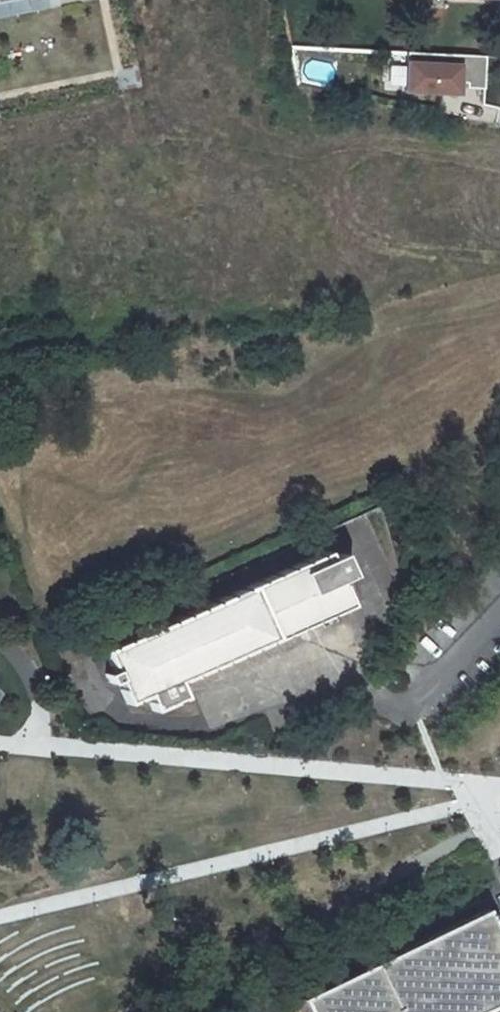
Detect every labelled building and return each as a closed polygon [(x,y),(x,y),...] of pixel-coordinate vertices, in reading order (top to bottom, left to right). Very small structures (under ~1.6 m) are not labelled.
[(487,56),(408,53),(406,92),(460,94),(460,81),(469,82),(468,86),(485,87),(487,56)] [(177,682),(351,605),(340,581),(351,576),(341,552),(329,557),(326,551),(146,630),(143,622),(132,626),(136,635),(103,650),(112,670),(106,673),(110,682),(116,680),(127,704),(147,695),(154,711),(184,697),(177,682)] [(301,998),(308,1011),(476,1011),(499,1000),(499,937),(487,909),(458,923),(301,998)]
